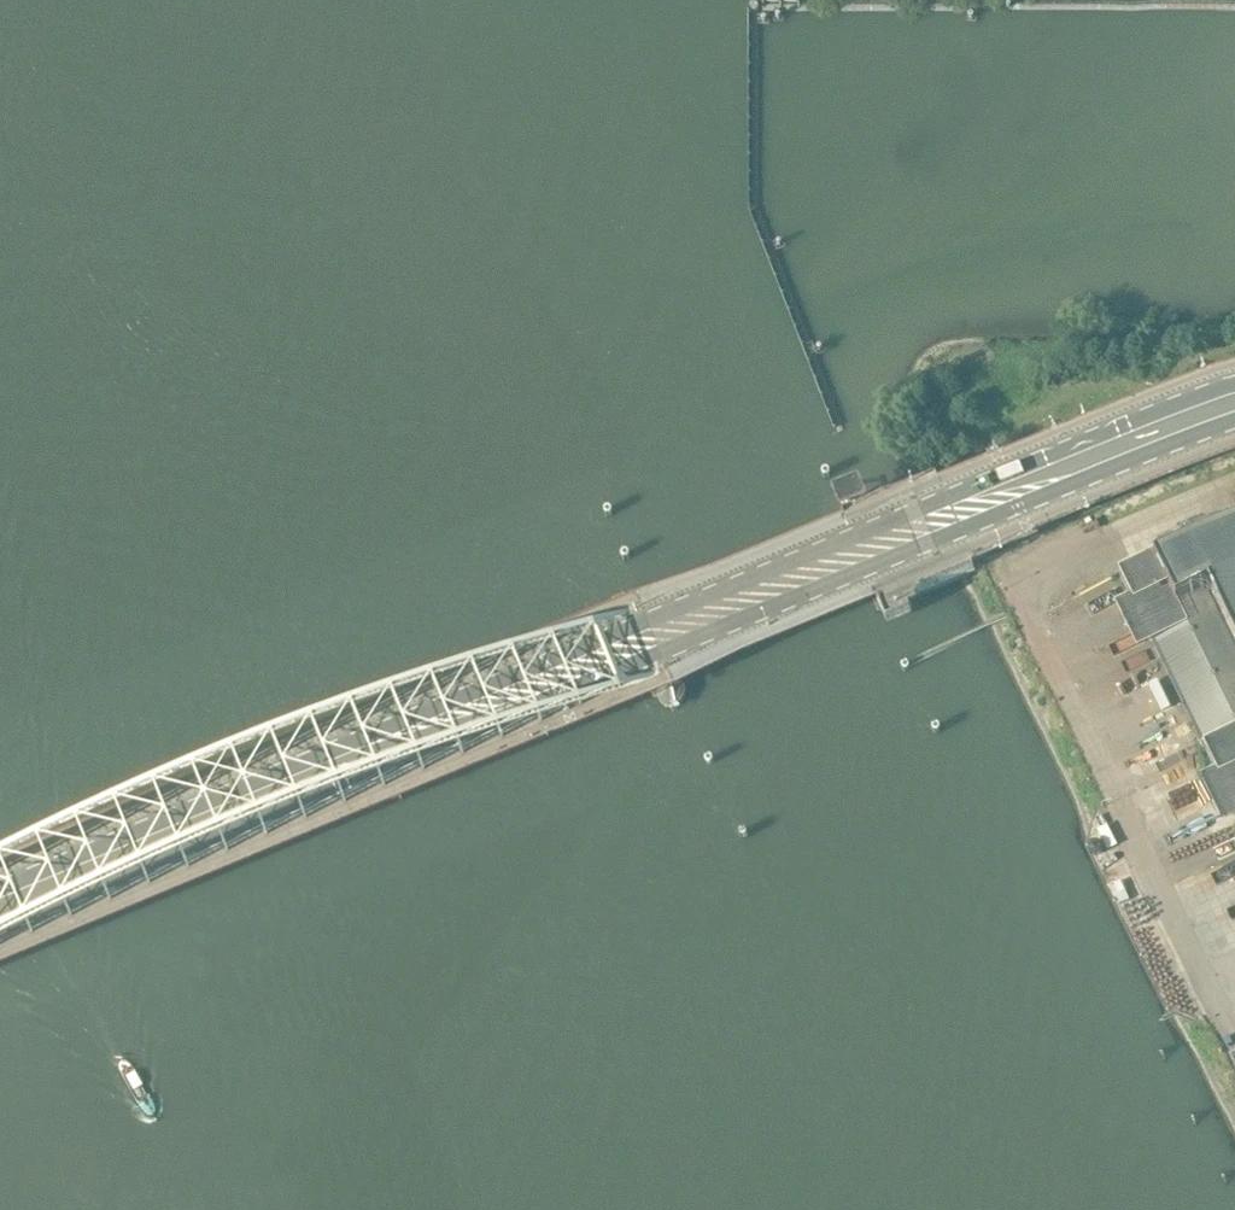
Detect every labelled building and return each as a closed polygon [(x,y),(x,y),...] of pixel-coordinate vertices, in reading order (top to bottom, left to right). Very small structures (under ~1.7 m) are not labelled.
[(1116,607),(1138,652),(1152,645),(1216,773),(1200,781),(1222,825),(1234,819),(1234,525),(1188,544),(1120,578),(1131,599),(1116,607)] [(689,688),(689,684),(654,594),(651,591),(647,590),(641,589),(636,590),(632,592),(628,595),(626,598),(625,602),(625,605),(664,695),(666,698),(670,699),(676,700),(683,698),(686,696),(688,692),(689,688)]
